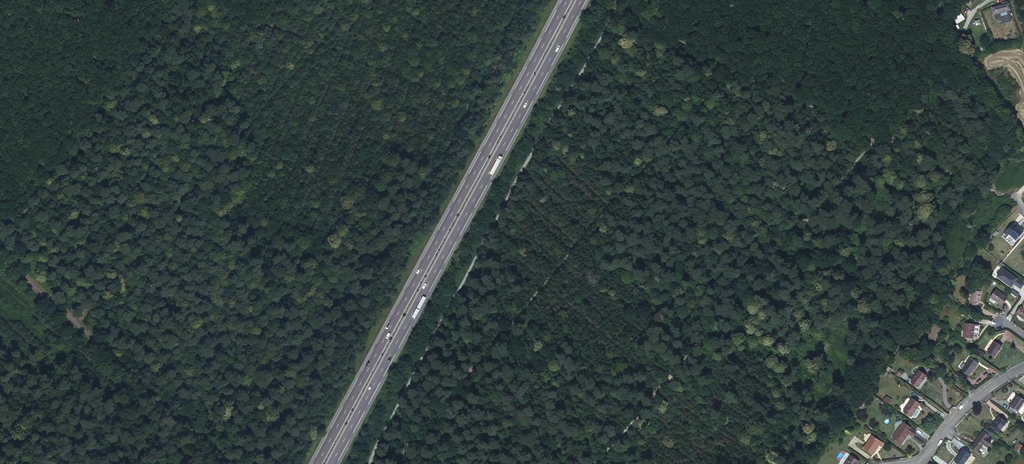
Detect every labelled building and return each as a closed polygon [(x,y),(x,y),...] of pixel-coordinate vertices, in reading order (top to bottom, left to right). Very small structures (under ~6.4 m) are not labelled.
[(992,15),(1009,10),(1007,2),(989,7),(992,15)] [(952,22),(962,16),(960,12),(950,18),(952,22)] [(1005,234),(1008,237),(1010,235),(1014,238),(1014,241),(1016,242),(1023,232),(1023,231),(1021,229),(1019,229),(1017,227),(1018,226),(1015,223),(1005,234)] [(995,275),(1010,286),(1012,283),(1020,288),(1023,283),(1023,282),(1002,266),(995,275)] [(998,292),(992,300),(1004,308),(1009,301),(998,292)] [(974,293),(972,306),(980,307),(982,294),(974,293)] [(964,323),(962,338),(972,338),(973,325),(964,323)] [(994,342),(987,352),(993,357),(1001,347),(994,342)] [(971,374),(973,375),(980,366),(972,360),(963,372),(965,373),(969,376),(971,374)] [(920,371),(912,382),(918,387),(926,376),(920,371)] [(1009,407),(1010,408),(1008,410),(1014,414),(1016,412),(1017,412),(1023,402),(1023,400),(1017,395),(1009,407)] [(912,399),(904,412),(911,417),(920,405),(912,399)] [(999,415),(992,426),(1000,431),(1007,421),(999,415)] [(904,423),(893,438),(901,444),(909,434),(912,436),(916,431),(904,423)] [(982,431),(971,445),(978,451),(983,444),(987,447),(992,440),(988,437),(989,436),(982,431)] [(872,436),(863,448),(871,454),(873,450),(877,444),(880,447),(883,444),(872,436)] [(953,461),(957,463),(962,463),(969,454),(962,448),(953,461)]
